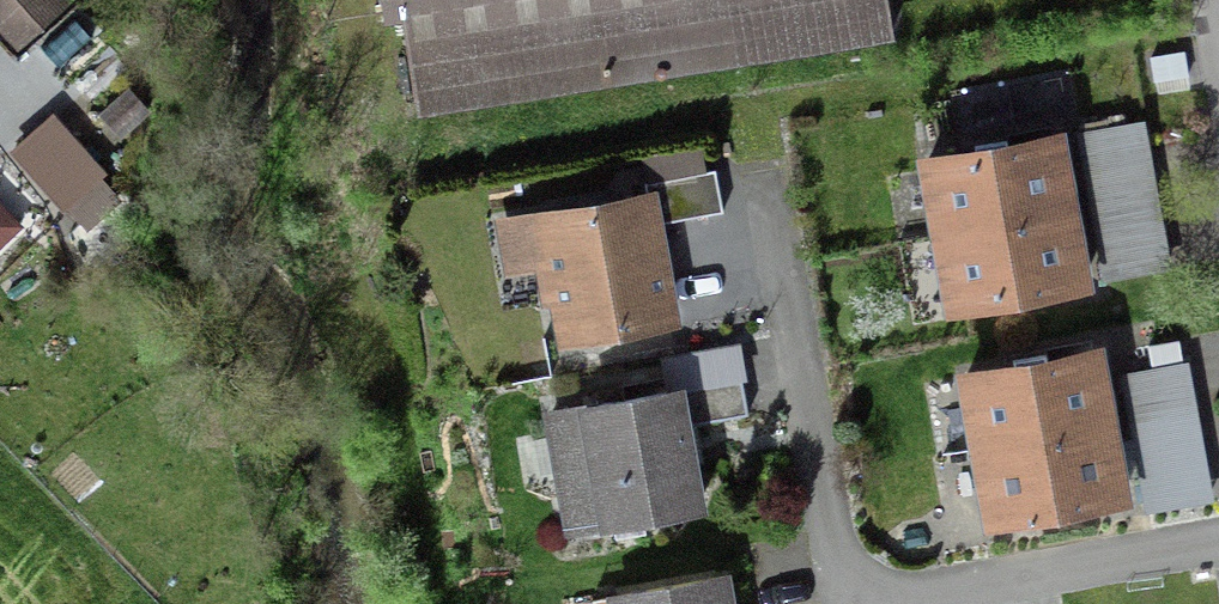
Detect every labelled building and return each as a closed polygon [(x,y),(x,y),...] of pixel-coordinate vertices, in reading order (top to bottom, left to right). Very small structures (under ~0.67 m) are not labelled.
[(14,49),(60,8),(52,0),(0,0),(0,33),(14,49)] [(412,107),(889,33),(883,0),(395,0),(412,107)] [(48,125),(14,156),(60,206),(94,176),(48,125)] [(1095,215),(1108,285),(1166,275),(1158,234),(1153,204),(1147,174),(1140,134),(1082,144),(1095,215)] [(1053,143),(923,167),(936,238),(949,311),(1079,287),(1072,247),(1066,215),(1060,181),(1053,143)] [(562,342),(665,323),(644,202),(540,220),(548,261),(540,263),(547,303),(555,302),(562,342)] [(962,381),(975,453),(988,525),(1118,501),(1112,465),(1105,429),(1101,404),(1092,357),(962,381)] [(1183,374),(1126,385),(1149,515),(1207,504),(1183,374)] [(604,530),(694,513),(673,395),(547,418),(562,501),(598,494),(604,530)] [(719,581),(591,603),(723,603),(719,581)]
